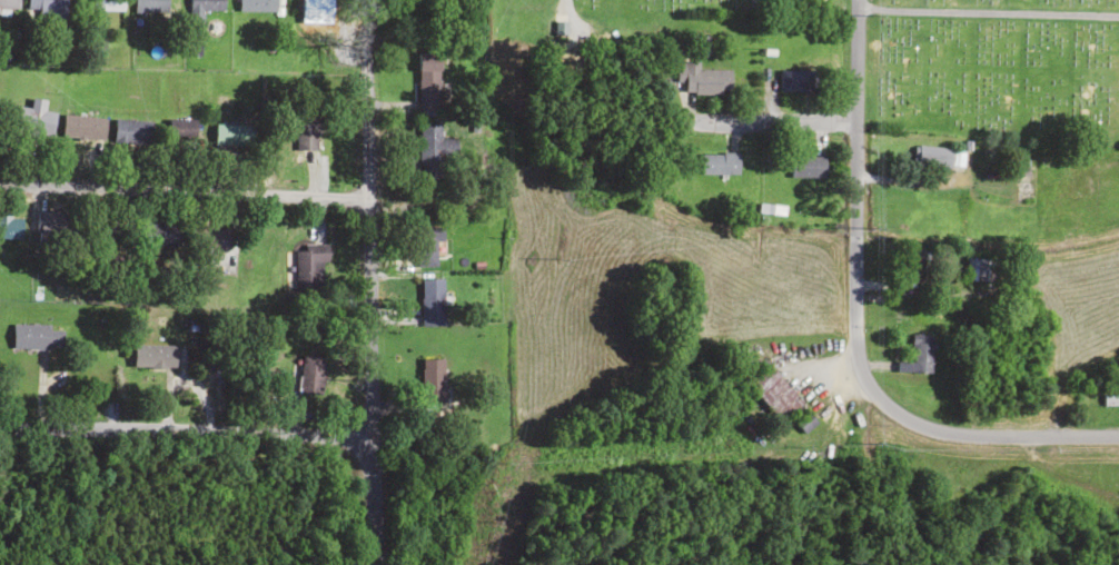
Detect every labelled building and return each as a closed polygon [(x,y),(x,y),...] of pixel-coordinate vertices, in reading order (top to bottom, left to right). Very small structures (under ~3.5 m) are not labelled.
[(16,12),(16,0),(0,0),(0,12),(16,12)] [(66,0),(27,0),(27,11),(66,11),(66,0)] [(122,0),(89,0),(89,9),(122,9),(122,0)] [(167,0),(134,0),(134,12),(167,12),(167,0)] [(189,24),(202,24),(202,10),(223,10),(223,0),(189,0),(189,24)] [(239,12),(281,12),(281,0),(239,0),(239,12)] [(439,52),(419,52),(419,110),(439,110),(439,52)] [(678,82),(692,82),(692,94),(731,93),(730,69),(698,70),(698,60),(678,61),(678,82)] [(817,91),(817,70),(779,70),(779,91),(817,91)] [(50,136),(55,112),(42,109),(45,100),(31,97),(29,108),(16,106),(11,128),(50,136)] [(105,117),(64,114),(62,137),(104,140),(105,117)] [(149,120),(113,119),(113,143),(149,144),(149,120)] [(315,149),(315,120),(296,120),(296,149),(315,149)] [(440,123),(419,123),(419,176),(439,176),(439,155),(458,155),(458,138),(440,138),(440,123)] [(249,124),(214,124),(214,145),(249,145),(249,124)] [(964,150),(913,145),(911,163),(962,168),(964,150)] [(738,153),(701,153),(701,174),(738,174),(738,153)] [(825,156),(790,156),(790,176),(825,176),(825,156)] [(36,211),(36,248),(67,248),(67,211),(36,211)] [(20,237),(20,217),(0,217),(0,237),(20,237)] [(144,222),(144,245),(179,245),(179,222),(144,222)] [(418,266),(437,266),(437,240),(442,241),(442,226),(419,225),(418,266)] [(295,289),(325,289),(325,247),(295,247),(295,289)] [(913,286),(922,287),(923,250),(914,250),(913,286)] [(966,280),(989,280),(989,261),(966,261),(966,280)] [(421,321),(442,321),(442,279),(421,279),(421,321)] [(11,349),(61,349),(61,324),(11,324),(11,349)] [(912,361),(897,361),(897,372),(933,372),(933,334),(912,334),(912,361)] [(175,345),(133,345),(133,369),(175,369),(175,345)] [(296,391),(321,395),(325,356),(301,353),(296,391)] [(445,359),(422,359),(422,404),(445,404),(445,359)] [(766,361),(744,379),(782,424),(791,417),(804,433),(817,422),(766,361)] [(1102,394),(1102,405),(1118,405),(1118,394),(1102,394)]
